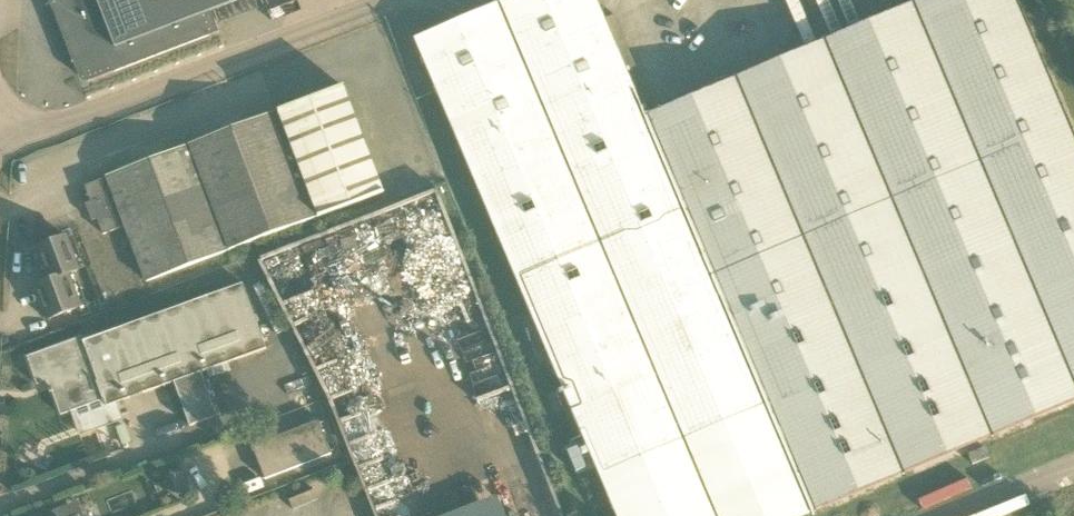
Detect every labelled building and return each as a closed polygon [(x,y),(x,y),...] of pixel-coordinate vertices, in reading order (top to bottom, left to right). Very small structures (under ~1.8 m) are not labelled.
[(240,0),(50,0),(75,65),(79,63),(85,80),(87,81),(89,82),(219,32),(211,11),(240,0)] [(1073,401),(1073,133),(1018,0),(926,0),(646,118),(596,0),(508,0),(416,39),(618,515),(803,515),(1073,401)] [(147,280),(384,192),(344,86),(108,176),(108,177),(86,186),(92,202),(86,204),(93,222),(98,220),(104,236),(127,227),(147,280)] [(79,269),(74,257),(66,236),(37,247),(50,280),(35,286),(48,319),(80,307),(68,274),(79,269)] [(202,372),(267,349),(244,283),(94,337),(93,333),(27,357),(37,385),(48,380),(51,389),(49,390),(50,393),(53,392),(61,415),(105,399),(107,406),(174,382),(190,426),(217,416),(202,372)] [(511,384),(487,393),(496,418),(520,409),(511,384)] [(265,479),(332,454),(319,420),(252,446),(265,479)]
